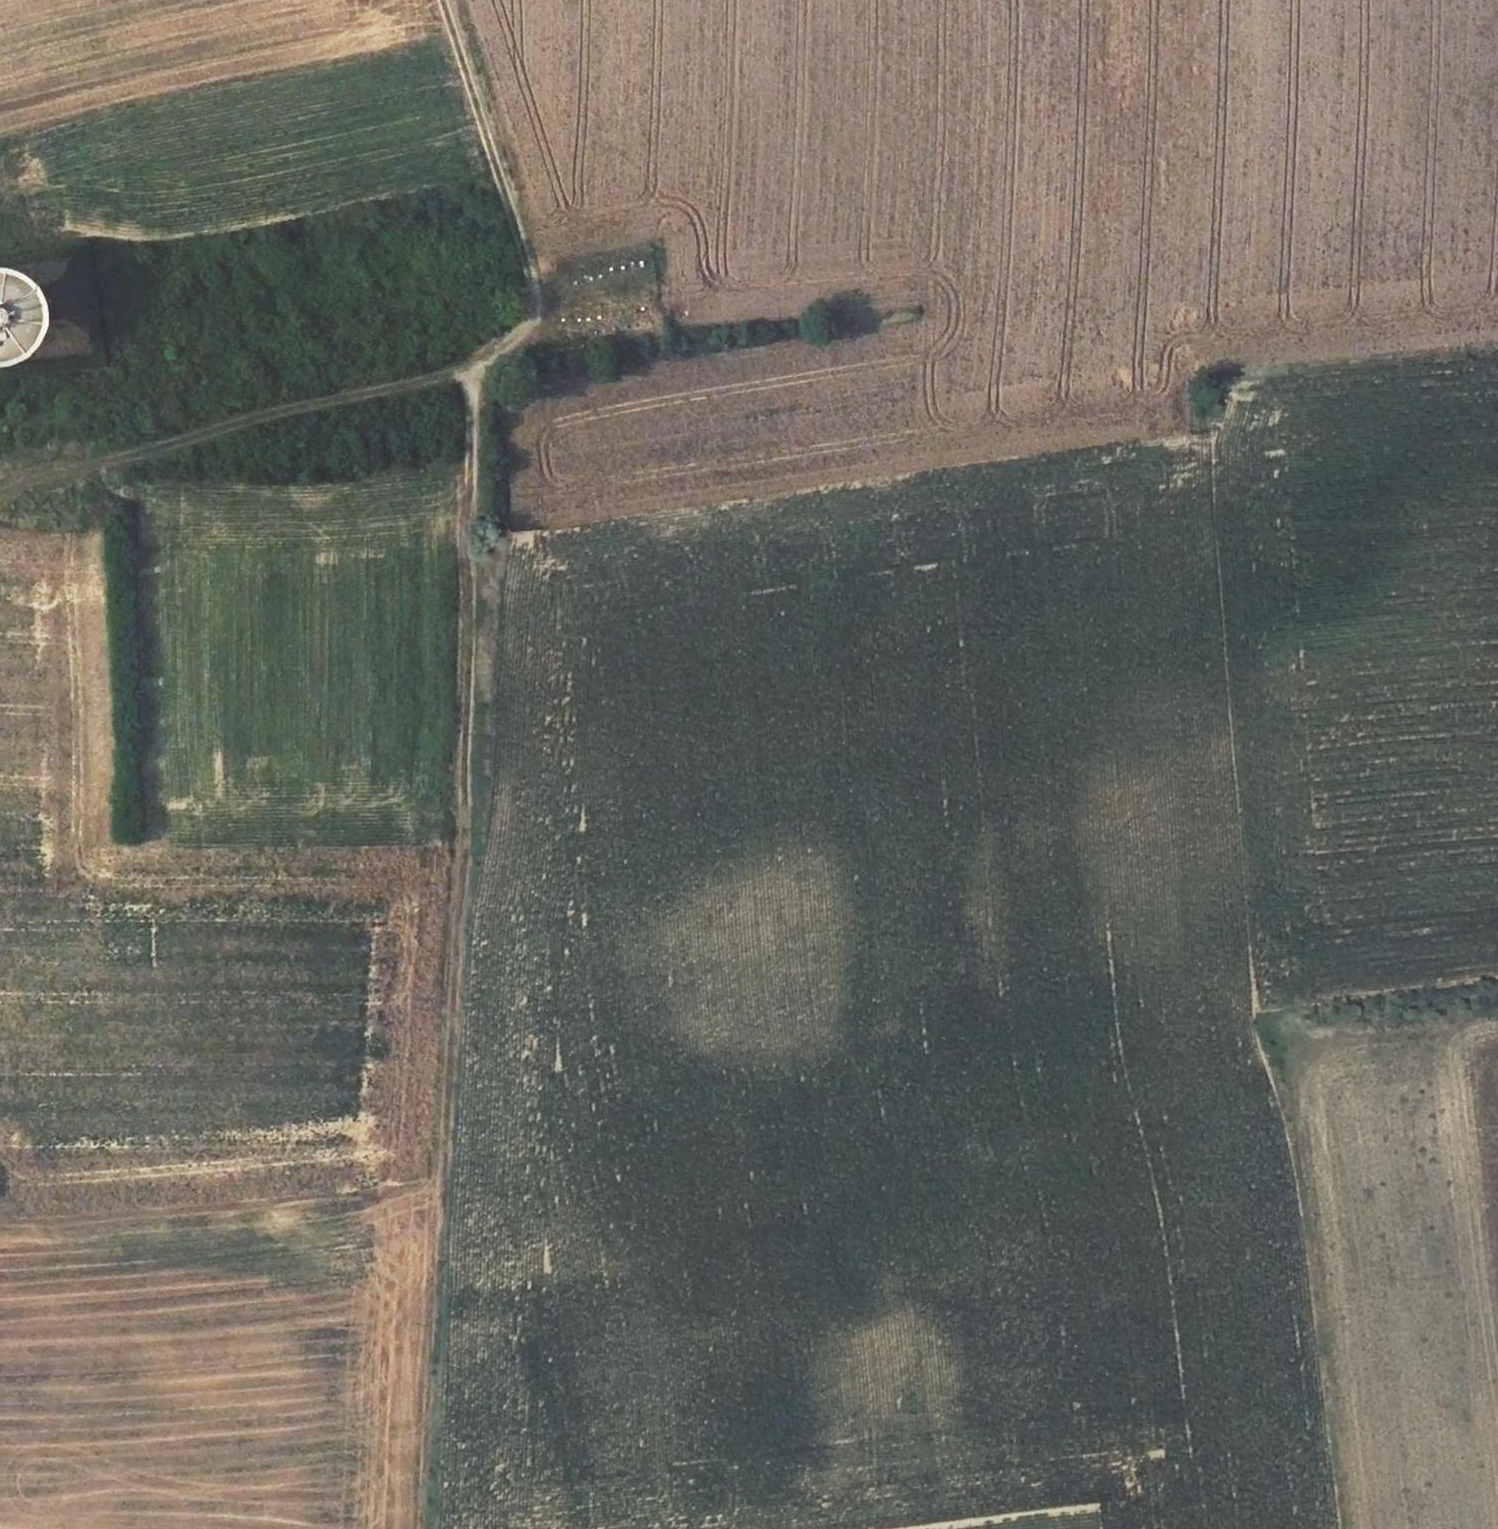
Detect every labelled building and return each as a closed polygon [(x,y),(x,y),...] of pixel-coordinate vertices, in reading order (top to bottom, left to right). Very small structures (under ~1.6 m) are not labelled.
[(45,296),(19,300),(22,318),(48,313),(45,296)]
